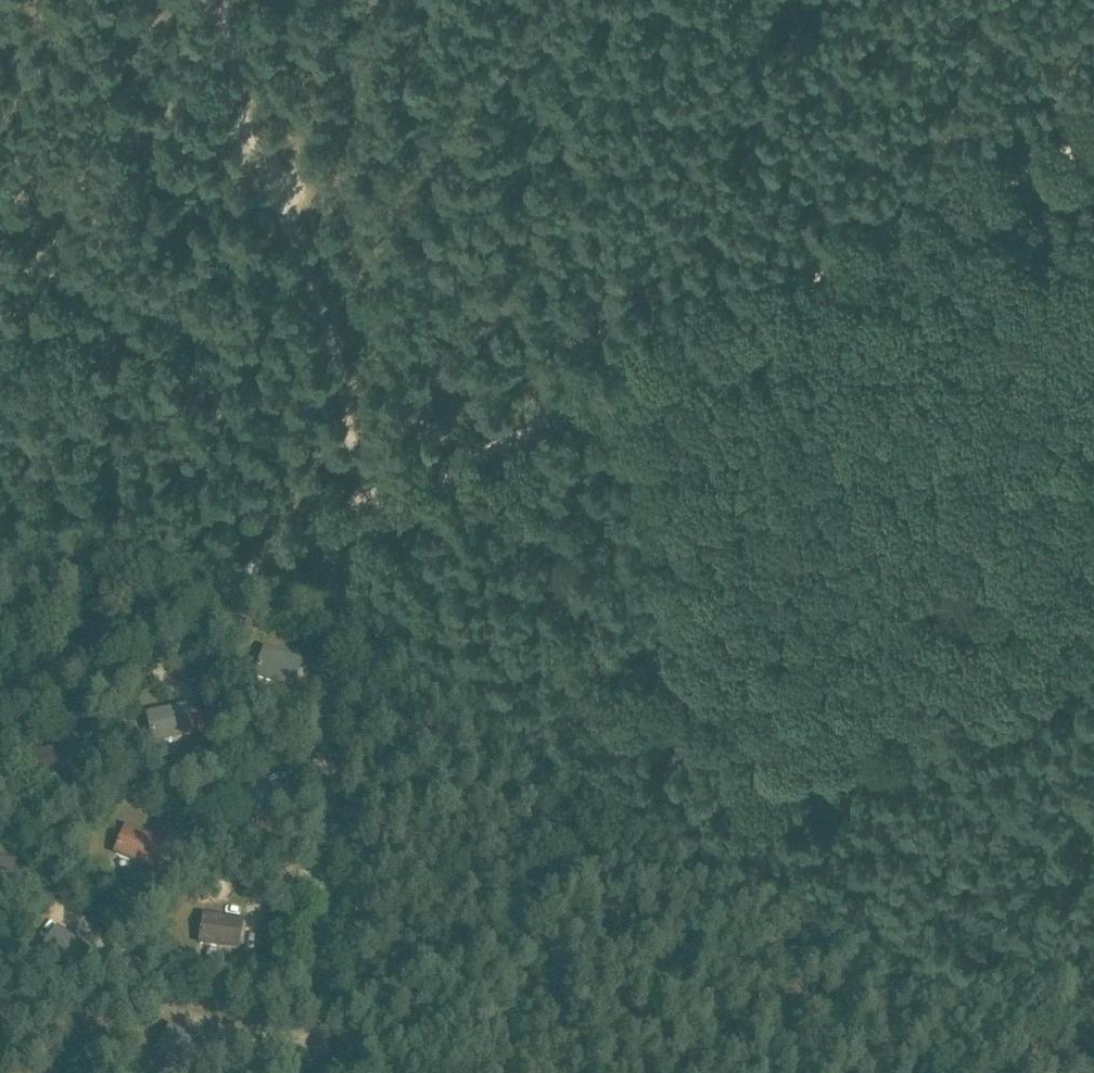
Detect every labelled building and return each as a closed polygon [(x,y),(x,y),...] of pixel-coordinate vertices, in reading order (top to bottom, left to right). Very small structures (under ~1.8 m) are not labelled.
[(264,648),(253,676),(294,690),(303,661),(264,648)] [(192,736),(185,706),(145,714),(151,744),(192,736)] [(71,777),(66,747),(26,754),(31,784),(71,777)] [(113,855),(151,870),(163,843),(125,826),(113,855)] [(203,915),(198,945),(240,951),(243,921),(203,915)] [(57,927),(38,952),(73,977),(91,952),(57,927)] [(170,1026),(154,1052),(191,1072),(206,1046),(170,1026)]
